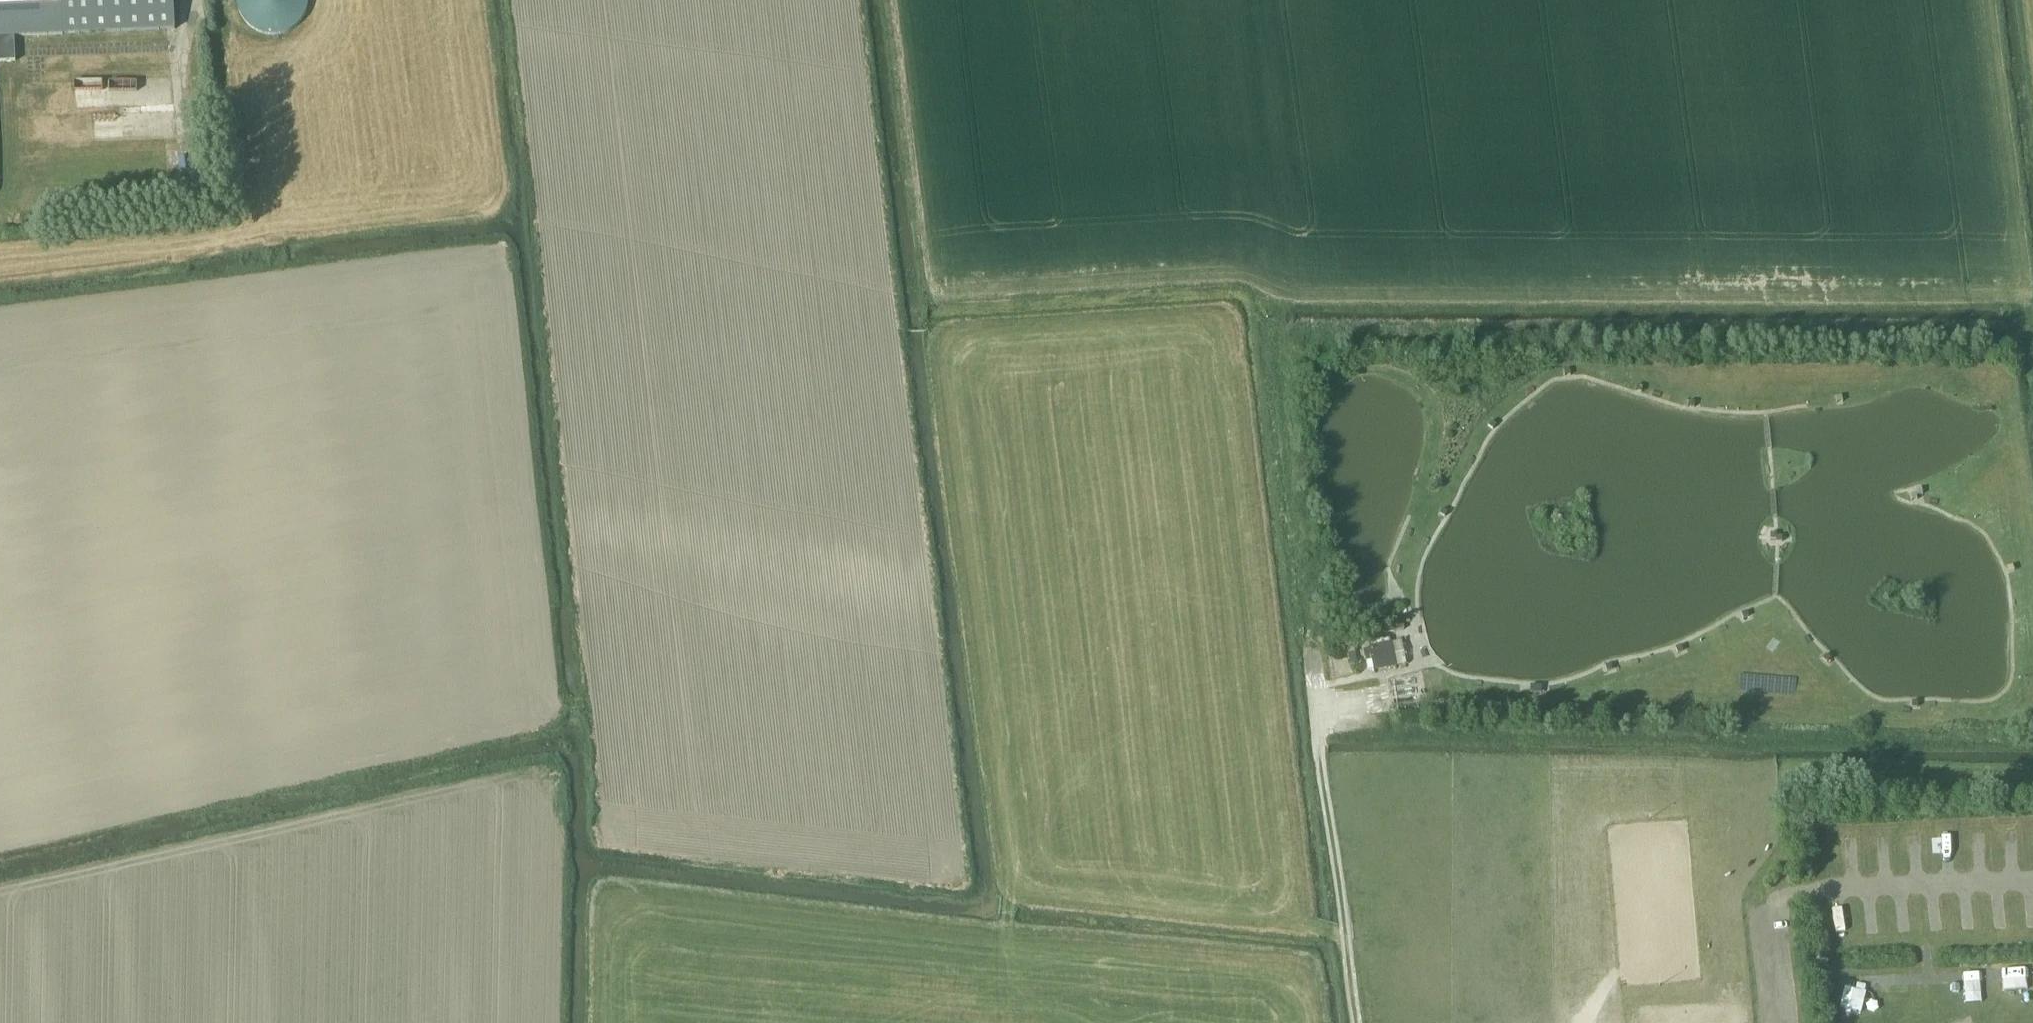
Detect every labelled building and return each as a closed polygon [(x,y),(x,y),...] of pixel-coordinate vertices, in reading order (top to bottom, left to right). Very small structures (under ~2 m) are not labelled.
[(16,61),(15,37),(63,35),(62,34),(177,29),(176,0),(0,0),(0,62),(16,61)] [(311,4),(311,0),(239,0),(238,3),(239,6),(240,13),(243,18),(246,23),(249,27),(253,30),(259,33),(265,36),(272,37),(277,37),(284,36),(292,33),(299,28),(304,22),(309,13),(311,4)] [(1392,642),(1397,667),(1406,665),(1401,640),(1392,642)] [(1357,641),(1347,642),(1349,664),(1359,663),(1357,641)] [(1392,642),(1369,646),(1369,649),(1364,650),(1366,662),(1368,661),(1370,670),(1374,669),(1374,671),(1397,667),(1392,642)]
